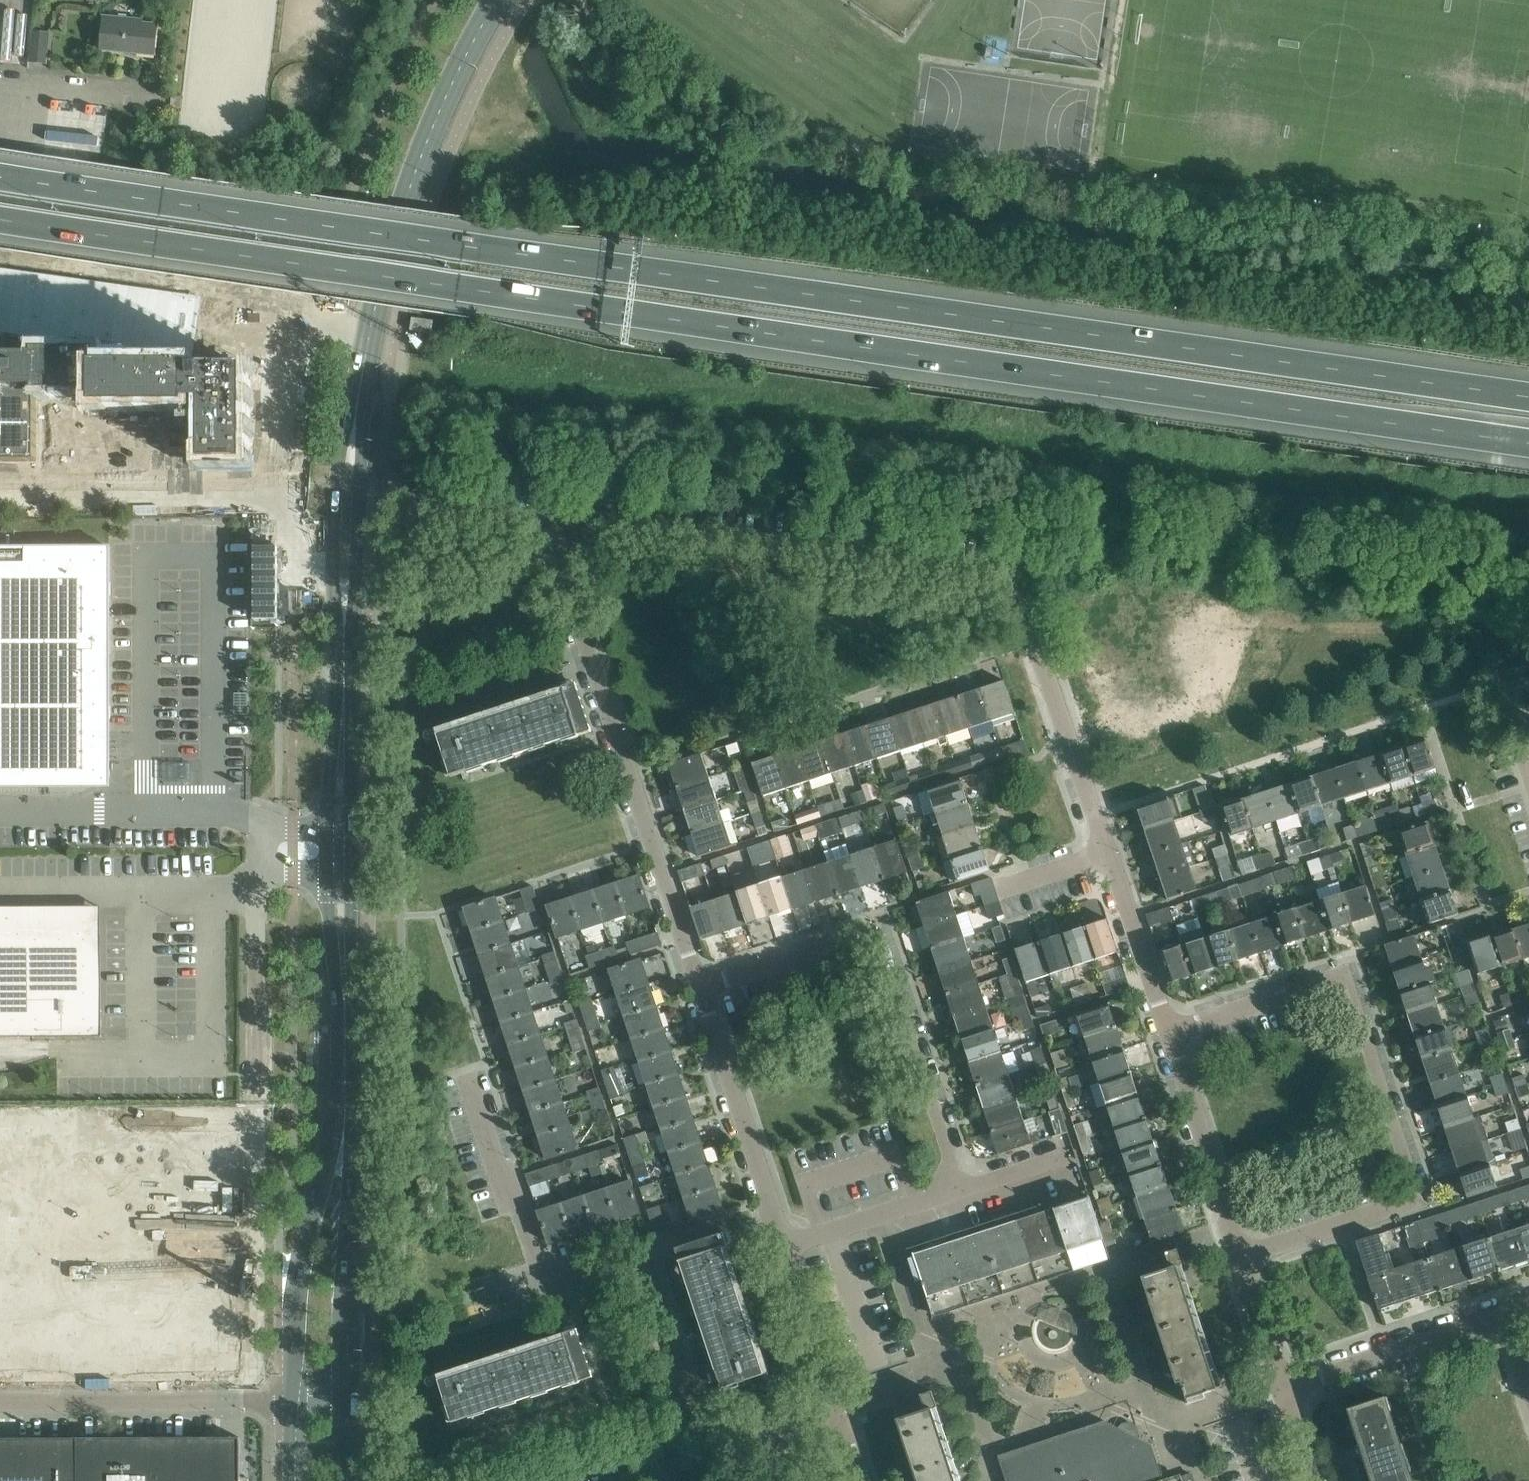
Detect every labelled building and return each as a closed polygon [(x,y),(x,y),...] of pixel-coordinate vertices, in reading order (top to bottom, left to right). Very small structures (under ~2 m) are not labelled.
[(100,49),(156,55),(159,25),(143,23),(143,22),(142,22),(142,20),(103,16),(100,49)] [(29,60),(47,61),(49,36),(31,34),(29,60)] [(313,139),(310,159),(321,161),(324,140),(313,139)] [(412,317),(410,330),(432,333),(433,321),(412,317)] [(42,461),(42,393),(100,393),(100,405),(190,406),(190,403),(206,403),(206,461),(247,461),(248,368),(191,368),(191,360),(26,337),(0,337),(0,461),(42,461)] [(0,548),(0,785),(95,785),(110,770),(110,754),(110,548),(0,548)] [(1157,652),(1156,649),(1152,617),(1193,604),(1184,576),(1062,616),(1071,643),(1112,630),(1128,658),(1145,710),(1173,700),(1172,698),(1219,683),(1199,625),(1164,636),(1168,648),(1157,652)] [(1468,633),(1473,648),(1484,644),(1480,630),(1468,633)] [(1004,680),(981,687),(993,723),(1016,715),(1004,680)] [(563,688),(564,693),(438,734),(444,752),(443,753),(451,777),(462,773),(464,780),(470,778),(468,771),(493,763),(495,769),(501,767),(499,761),(525,753),(527,759),(533,757),(531,751),(556,742),(558,749),(564,747),(562,741),(578,735),(578,736),(592,731),(576,683),(563,688)] [(981,687),(958,695),(970,730),(993,723),(981,687)] [(958,695),(936,703),(947,738),(970,730),(958,695)] [(936,703),(913,710),(924,745),(938,740),(940,745),(949,742),(947,738),(936,703)] [(913,710),(890,718),(901,753),(924,745),(913,710)] [(890,718),(867,725),(878,760),(901,753),(890,718)] [(867,725),(844,733),(855,768),(878,760),(867,725)] [(844,733),(821,740),(832,775),(855,768),(844,733)] [(1427,739),(1404,746),(1414,776),(1437,769),(1427,739)] [(821,740),(798,748),(809,783),(832,775),(821,740)] [(1024,740),(1001,747),(1004,756),(1006,763),(1029,756),(1024,740)] [(1404,746),(1381,754),(1391,784),(1414,776),(1404,746)] [(1001,747),(978,755),(981,763),(1004,756),(1001,747)] [(798,748),(775,755),(786,790),(809,783),(798,748)] [(668,764),(676,787),(711,776),(703,753),(668,764)] [(1381,754),(1358,761),(1368,791),(1391,784),(1381,754)] [(786,790),(775,755),(752,763),(764,798),(786,790)] [(978,755),(955,762),(958,771),(981,763),(978,755)] [(1358,761),(1335,769),(1345,799),(1368,791),(1358,761)] [(955,762),(932,769),(935,778),(958,771),(955,762)] [(932,769),(909,777),(912,786),(935,778),(932,769)] [(1335,769),(1312,776),(1322,806),(1345,799),(1335,769)] [(740,778),(745,791),(753,788),(749,775),(740,778)] [(676,787),(684,810),(719,799),(711,776),(676,787)] [(1312,776),(1289,784),(1299,814),(1322,806),(1312,776)] [(912,786),(909,777),(887,784),(890,793),(912,786)] [(926,790),(934,813),(969,801),(961,778),(926,790)] [(874,781),(862,785),(864,790),(867,801),(879,798),(878,796),(874,781)] [(1289,784),(1266,791),(1276,821),(1299,814),(1289,784)] [(1193,789),(1201,813),(1213,809),(1205,785),(1193,789)] [(753,788),(745,791),(748,802),(757,800),(753,788)] [(864,790),(852,794),(855,804),(856,806),(868,802),(867,801),(864,790)] [(1266,791),(1243,799),(1253,829),(1276,821),(1266,791)] [(1137,807),(1145,831),(1175,821),(1182,818),(1175,795),(1137,807)] [(1449,807),(1445,795),(1435,798),(1439,811),(1449,807)] [(1435,798),(1422,803),(1426,815),(1439,811),(1435,798)] [(684,810),(691,834),(726,822),(719,799),(684,810)] [(837,799),(825,803),(828,814),(841,810),(841,809),(837,799)] [(1253,829),(1243,799),(1220,806),(1230,836),(1253,829)] [(934,813),(941,836),(976,825),(969,801),(934,813)] [(885,802),(862,810),(865,819),(888,811),(885,802)] [(894,807),(899,823),(909,820),(904,804),(894,807)] [(1408,808),(1399,811),(1403,823),(1412,820),(1408,808)] [(1213,809),(1201,813),(1204,822),(1216,818),(1213,809)] [(865,819),(862,810),(839,817),(842,826),(865,819)] [(1399,811),(1389,814),(1393,826),(1403,823),(1399,811)] [(752,814),(756,827),(765,824),(761,812),(752,814)] [(772,823),(775,832),(790,827),(787,818),(772,823)] [(833,820),(817,826),(820,836),(822,841),(838,835),(833,820)] [(1145,831),(1152,853),(1182,843),(1175,821),(1145,831)] [(726,822),(691,834),(699,857),(734,845),(726,822)] [(1398,831),(1406,854),(1436,845),(1428,822),(1398,831)] [(1362,823),(1353,826),(1357,838),(1366,835),(1362,823)] [(816,825),(801,830),(805,841),(820,836),(817,826),(816,825)] [(941,836),(949,859),(984,848),(976,825),(941,836)] [(1343,829),(1347,841),(1357,838),(1353,826),(1343,829)] [(888,841),(873,845),(885,880),(908,873),(896,838),(894,831),(886,833),(888,841)] [(786,835),(771,840),(777,859),(793,854),(786,835)] [(1317,837),(1307,841),(1311,853),(1321,849),(1317,837)] [(771,840),(753,846),(757,859),(775,853),(771,840)] [(1307,841),(1297,844),(1301,856),(1311,853),(1307,841)] [(1160,876),(1190,867),(1195,865),(1188,842),(1182,843),(1152,853),(1160,876)] [(905,847),(913,870),(925,866),(917,843),(905,847)] [(873,845),(850,853),(862,888),(885,880),(873,845)] [(1212,849),(1215,858),(1228,854),(1225,845),(1212,849)] [(1406,854),(1413,878),(1443,868),(1436,845),(1406,854)] [(746,848),(724,856),(727,864),(749,857),(746,848)] [(984,848),(949,859),(956,882),(991,871),(984,848)] [(1271,852),(1262,855),(1266,867),(1275,864),(1271,852)] [(1339,852),(1329,855),(1333,868),(1343,864),(1339,852)] [(850,853),(827,861),(839,896),(862,888),(850,853)] [(1215,858),(1223,881),(1235,877),(1228,854),(1215,858)] [(1262,855),(1252,858),(1256,871),(1266,867),(1262,855)] [(1329,855),(1320,858),(1324,871),(1333,868),(1329,855)] [(1364,859),(1367,867),(1379,863),(1377,855),(1364,859)] [(727,864),(724,856),(711,860),(714,869),(727,864)] [(827,861),(804,868),(816,903),(839,896),(827,861)] [(678,871),(682,882),(706,874),(702,863),(678,871)] [(1379,863),(1367,867),(1370,878),(1383,873),(1379,863)] [(1293,866),(1284,869),(1288,882),(1298,879),(1293,866)] [(1190,867),(1160,876),(1168,899),(1197,890),(1190,867)] [(804,868),(782,876),(793,911),(816,903),(804,868)] [(1413,878),(1421,901),(1451,891),(1443,868),(1413,878)] [(1284,869),(1275,872),(1279,885),(1288,882),(1284,869)] [(720,876),(724,888),(732,885),(728,873),(720,876)] [(640,876),(616,884),(627,915),(650,907),(640,876)] [(782,876),(759,883),(770,918),(793,911),(782,876)] [(982,894),(985,905),(999,901),(992,877),(972,884),(976,896),(982,894)] [(917,881),(921,893),(929,890),(925,879),(917,881)] [(1248,881),(1238,884),(1242,897),(1252,894),(1248,881)] [(759,883),(736,891),(747,926),(770,918),(759,883)] [(616,884),(593,891),(604,922),(627,915),(616,884)] [(1242,897),(1238,884),(1230,887),(1234,900),(1242,897)] [(520,889),(524,903),(537,899),(533,885),(520,889)] [(1366,885),(1343,893),(1353,923),(1375,915),(1366,885)] [(593,891),(570,899),(581,930),(604,922),(593,891)] [(736,891),(713,898),(724,933),(747,926),(736,891)] [(916,902),(923,925),(958,914),(951,891),(916,902)] [(1451,891),(1421,901),(1429,924),(1458,914),(1451,891)] [(1343,893),(1320,901),(1330,930),(1353,923),(1343,893)] [(1202,896),(1193,899),(1197,912),(1206,909),(1202,896)] [(465,908),(472,931),(503,921),(496,898),(465,908)] [(724,933),(713,898),(690,906),(701,941),(724,933)] [(537,899),(524,903),(528,912),(540,908),(537,899)] [(581,930),(570,899),(547,906),(558,937),(581,930)] [(1183,902),(1187,915),(1197,912),(1193,899),(1183,902)] [(1379,903),(1382,913),(1395,909),(1391,899),(1379,903)] [(999,901),(985,905),(990,919),(1004,914),(999,901)] [(1320,901),(1297,908),(1307,938),(1330,930),(1320,901)] [(7,1037),(8,1037),(33,1037),(34,1037),(59,1037),(60,1037),(84,1037),(86,1037),(101,1036),(101,1037),(102,1037),(102,1036),(101,1012),(102,1012),(102,1011),(101,1011),(87,1011),(86,1011),(86,995),(87,995),(87,994),(86,994),(86,933),(87,933),(87,931),(85,931),(85,932),(60,932),(58,932),(58,907),(0,907),(0,1037),(7,1037)] [(1147,915),(1151,927),(1173,920),(1169,907),(1147,915)] [(1297,908),(1274,916),(1284,945),(1307,938),(1297,908)] [(1395,909),(1382,913),(1386,923),(1398,919),(1395,909)] [(923,925),(931,948),(966,937),(958,914),(923,925)] [(1274,916),(1251,923),(1261,953),(1284,945),(1274,916)] [(1108,918),(1084,926),(1096,961),(1119,953),(1108,918)] [(472,931),(480,954),(511,943),(503,921),(472,931)] [(1251,923),(1228,931),(1238,960),(1261,953),(1251,923)] [(1441,927),(1449,950),(1461,946),(1453,923),(1441,927)] [(1514,929),(1524,959),(1528,957),(1528,924),(1514,929)] [(992,929),(997,943),(1006,940),(1001,926),(992,929)] [(1084,926),(1061,933),(1073,969),(1096,961),(1084,926)] [(1202,929),(1180,936),(1179,937),(1192,975),(1215,968),(1205,938),(1202,929)] [(1514,929),(1491,936),(1500,966),(1524,959),(1514,929)] [(1228,931),(1205,938),(1215,968),(1238,960),(1228,931)] [(658,932),(636,939),(640,952),(662,945),(658,932)] [(1061,933),(1038,941),(1050,976),(1073,969),(1061,933)] [(1179,937),(1180,936),(1179,934),(1158,941),(1162,952),(1159,953),(1169,983),(1192,975),(1179,937)] [(1385,945),(1392,968),(1422,958),(1415,935),(1385,945)] [(1500,966),(1491,936),(1468,944),(1477,974),(1500,966)] [(931,948),(938,971),(973,960),(966,937),(931,948)] [(640,952),(636,939),(627,942),(631,955),(640,952)] [(1050,976),(1038,941),(1015,949),(1027,984),(1050,976)] [(480,954),(487,976),(518,966),(511,943),(480,954)] [(619,959),(616,946),(607,949),(611,961),(619,959)] [(1461,946),(1449,950),(1452,960),(1464,956),(1461,946)] [(542,956),(545,965),(558,961),(554,951),(542,956)] [(603,951),(596,953),(600,965),(607,963),(603,951)] [(600,965),(596,953),(587,956),(591,968),(600,965)] [(1003,959),(1008,973),(1017,971),(1012,956),(1003,959)] [(1392,968),(1400,991),(1430,981),(1422,958),(1392,968)] [(610,970),(617,993),(649,982),(641,960),(610,970)] [(938,971),(946,994),(981,983),(973,960),(938,971)] [(545,965),(548,975),(561,971),(558,961),(545,965)] [(487,976),(495,999),(526,989),(518,966),(487,976)] [(561,971),(548,975),(551,985),(564,980),(561,971)] [(1011,988),(1014,997),(1024,994),(1017,971),(1008,973),(1013,988),(1011,988)] [(1103,984),(1107,995),(1130,988),(1126,976),(1103,984)] [(1400,991),(1407,1014),(1437,1004),(1430,981),(1400,991)] [(617,993),(625,1015),(656,1005),(649,982),(617,993)] [(1460,986),(1463,996),(1476,992),(1473,982),(1460,986)] [(946,994),(953,1017),(988,1006),(981,983),(946,994)] [(1087,984),(1079,986),(1084,1003),(1093,1000),(1087,984)] [(1084,1003),(1079,986),(1071,989),(1077,1005),(1084,1003)] [(495,999),(502,1022),(533,1012),(526,989),(495,999)] [(1520,989),(1509,992),(1513,1005),(1524,1002),(1520,989)] [(1463,996),(1467,1005),(1479,1001),(1476,992),(1463,996)] [(1513,1005),(1509,992),(1500,995),(1504,1008),(1513,1005)] [(1024,994),(1014,997),(1010,999),(1016,1017),(1030,1012),(1024,994)] [(579,1002),(583,1012),(595,1008),(592,998),(579,1002)] [(1075,1014),(1082,1037),(1118,1025),(1110,1002),(1075,1014)] [(1407,1014),(1415,1037),(1445,1027),(1437,1004),(1407,1014)] [(625,1015),(632,1038),(663,1028),(656,1005),(625,1015)] [(1035,1009),(1038,1017),(1052,1013),(1050,1005),(1035,1009)] [(953,1017),(961,1040),(996,1028),(988,1006),(953,1017)] [(583,1012),(586,1022),(598,1018),(595,1008),(583,1012)] [(502,1022),(510,1044),(541,1034),(533,1012),(502,1022)] [(598,1018),(586,1022),(589,1031),(601,1027),(598,1018)] [(564,1024),(567,1033),(580,1029),(577,1020),(564,1024)] [(1041,1025),(1045,1036),(1060,1031),(1056,1020),(1041,1025)] [(1082,1037),(1090,1060),(1125,1048),(1118,1025),(1082,1037)] [(1415,1037),(1422,1060),(1452,1050),(1445,1027),(1415,1037)] [(632,1038),(640,1061),(671,1051),(663,1028),(632,1038)] [(961,1040),(968,1063),(1003,1051),(996,1028),(961,1040)] [(1476,1032),(1479,1041),(1491,1037),(1488,1028),(1476,1032)] [(567,1033),(570,1043),(583,1039),(580,1029),(567,1033)] [(1497,1033),(1500,1042),(1508,1039),(1505,1030),(1497,1033)] [(510,1044),(517,1067),(548,1057),(541,1034),(510,1044)] [(1479,1041),(1482,1051),(1494,1047),(1491,1037),(1479,1041)] [(583,1039),(570,1043),(574,1052),(586,1048),(583,1039)] [(1508,1039),(1500,1042),(1503,1052),(1511,1049),(1508,1039)] [(1090,1060),(1098,1083),(1133,1071),(1125,1048),(1090,1060)] [(1051,1053),(1055,1068),(1069,1064),(1064,1049),(1051,1053)] [(1422,1060),(1430,1083),(1460,1073),(1452,1050),(1422,1060)] [(640,1061),(647,1084),(678,1074),(671,1051),(640,1061)] [(968,1063),(976,1086),(1011,1074),(1003,1051),(968,1063)] [(517,1067),(525,1090),(556,1080),(548,1057),(517,1067)] [(1036,1066),(1040,1081),(1051,1077),(1047,1063),(1036,1066)] [(602,1071),(605,1080),(617,1076),(614,1067),(602,1071)] [(1098,1083),(1105,1106),(1140,1094),(1133,1071),(1098,1083)] [(1430,1083),(1437,1106),(1467,1096),(1460,1073),(1430,1083)] [(1491,1077),(1495,1087),(1507,1083),(1504,1073),(1491,1077)] [(647,1084),(655,1107),(686,1096),(678,1074),(647,1084)] [(976,1086),(983,1109),(1018,1097),(1011,1074),(976,1086)] [(1512,1079),(1515,1088),(1527,1084),(1524,1075),(1512,1079)] [(605,1080),(608,1090),(620,1086),(617,1076),(605,1080)] [(1059,1080),(1064,1094),(1073,1091),(1068,1077),(1059,1080)] [(525,1090),(532,1113),(563,1102),(556,1080),(525,1090)] [(1507,1083),(1495,1087),(1498,1096),(1510,1092),(1507,1083)] [(1515,1088),(1518,1097),(1528,1094),(1528,1089),(1527,1084),(1515,1088)] [(620,1086),(608,1090),(611,1100),(623,1096),(620,1086)] [(587,1091),(590,1101),(602,1097),(599,1087),(587,1091)] [(1073,1091),(1064,1094),(1068,1107),(1077,1104),(1073,1091)] [(1109,1117),(1112,1128),(1148,1117),(1140,1094),(1105,1106),(1094,1109),(1097,1121),(1109,1117)] [(655,1107),(662,1129),(693,1119),(686,1096),(655,1107)] [(1437,1106),(1445,1129),(1475,1119),(1467,1096),(1437,1106)] [(590,1101),(593,1110),(605,1106),(602,1097),(590,1101)] [(983,1109),(991,1132),(1026,1120),(1018,1097),(983,1109)] [(532,1113),(540,1135),(571,1125),(563,1102),(532,1113)] [(605,1106),(593,1110),(596,1121),(609,1117),(605,1106)] [(1049,1112),(1057,1135),(1068,1132),(1060,1109),(1049,1112)] [(1112,1128),(1120,1152),(1155,1140),(1148,1117),(1112,1128)] [(1505,1122),(1509,1133),(1522,1129),(1518,1118),(1505,1122)] [(662,1129),(670,1152),(701,1142),(693,1119),(662,1129)] [(1445,1129),(1452,1152),(1482,1142),(1475,1119),(1445,1129)] [(1026,1120),(991,1132),(998,1155),(1033,1143),(1026,1120)] [(1075,1125),(1079,1139),(1088,1136),(1083,1122),(1075,1125)] [(571,1125),(540,1135),(547,1158),(578,1148),(571,1125)] [(1522,1129),(1509,1133),(1514,1151),(1527,1147),(1522,1129)] [(0,1136),(0,1365),(239,1366),(240,1134),(0,1136)] [(624,1139),(627,1148),(639,1144),(636,1135),(624,1139)] [(1088,1136),(1079,1139),(1084,1153),(1092,1150),(1088,1136)] [(1120,1152),(1128,1174),(1163,1163),(1155,1140),(1120,1152)] [(670,1152),(677,1175),(708,1165),(701,1142),(670,1152)] [(1452,1152),(1460,1175),(1490,1165),(1482,1142),(1452,1152)] [(627,1148),(630,1158),(642,1154),(639,1144),(627,1148)] [(598,1150),(588,1154),(592,1166),(602,1163),(598,1150)] [(588,1154),(579,1157),(583,1169),(592,1166),(588,1154)] [(642,1154),(630,1158),(636,1177),(649,1174),(642,1154)] [(583,1169),(579,1157),(569,1160),(573,1172),(583,1169)] [(1128,1174),(1135,1197),(1170,1186),(1163,1163),(1128,1174)] [(526,1174),(530,1187),(561,1176),(557,1164),(526,1174)] [(677,1175),(685,1198),(716,1188),(708,1165),(677,1175)] [(1490,1165),(1460,1175),(1467,1197),(1497,1188),(1490,1165)] [(1524,1179),(1528,1177),(1528,1166),(1521,1169),(1524,1179)] [(1090,1172),(1094,1185),(1102,1183),(1098,1169),(1090,1172)] [(630,1181),(607,1189),(617,1220),(640,1212),(630,1181)] [(1135,1197),(1143,1220),(1178,1209),(1170,1186),(1135,1197)] [(716,1188),(685,1198),(692,1221),(723,1210),(716,1188)] [(607,1189),(584,1196),(594,1227),(617,1220),(607,1189)] [(1087,1191),(1052,1203),(1074,1268),(1109,1257),(1105,1246),(1101,1234),(1098,1225),(1087,1191)] [(584,1196),(561,1204),(572,1235),(594,1227),(584,1196)] [(1099,1200),(1101,1209),(1112,1205),(1110,1197),(1099,1200)] [(1493,1197),(1477,1202),(1481,1214),(1497,1209),(1493,1197)] [(1481,1214),(1477,1202),(1461,1207),(1465,1219),(1481,1214)] [(1052,1203),(1017,1214),(1039,1280),(1074,1268),(1052,1203)] [(572,1235),(561,1204),(538,1211),(548,1243),(572,1235)] [(647,1209),(651,1219),(663,1215),(660,1205),(647,1209)] [(1112,1205),(1101,1209),(1103,1216),(1115,1213),(1112,1205)] [(1178,1209),(1143,1220),(1150,1243),(1185,1232),(1178,1209)] [(1017,1214),(982,1226),(1003,1291),(1039,1280),(1017,1214)] [(663,1215),(651,1219),(655,1232),(667,1228),(663,1215)] [(1431,1217),(1417,1221),(1424,1243),(1438,1238),(1431,1217)] [(1109,1221),(1098,1225),(1101,1234),(1112,1230),(1109,1221)] [(1415,1262),(1398,1268),(1409,1300),(1439,1290),(1429,1258),(1424,1243),(1417,1221),(1403,1226),(1415,1262)] [(1528,1257),(1528,1225),(1520,1228),(1528,1257)] [(982,1226),(947,1237),(968,1303),(1003,1291),(982,1226)] [(1500,1270),(1528,1261),(1528,1257),(1520,1228),(1489,1238),(1500,1270)] [(1116,1242),(1112,1230),(1101,1234),(1105,1246),(1116,1242)] [(713,1380),(719,1378),(722,1389),(746,1381),(746,1380),(764,1374),(723,1248),(728,1246),(724,1233),(676,1248),(680,1261),(679,1261),(680,1262),(681,1262),(686,1278),(680,1280),(682,1286),(688,1284),(696,1309),(690,1311),(692,1317),(698,1315),(706,1341),(700,1343),(702,1348),(708,1346),(717,1372),(711,1374),(713,1380)] [(1409,1300),(1398,1268),(1391,1270),(1379,1234),(1356,1241),(1368,1277),(1379,1310),(1409,1300)] [(968,1303),(947,1237),(912,1249),(933,1314),(968,1303)] [(1459,1248),(1469,1280),(1500,1270),(1489,1238),(1459,1248)] [(1429,1258),(1439,1290),(1469,1280),(1459,1248),(1429,1258)] [(1177,1249),(1166,1253),(1170,1268),(1142,1277),(1176,1383),(1180,1382),(1188,1404),(1189,1403),(1188,1399),(1222,1387),(1177,1249)] [(565,1392),(563,1386),(579,1381),(581,1381),(593,1377),(577,1329),(564,1333),(565,1338),(439,1380),(445,1398),(444,1398),(452,1422),(463,1418),(465,1425),(471,1423),(469,1417),(495,1408),(497,1414),(502,1412),(500,1406),(526,1398),(528,1404),(534,1402),(532,1396),(557,1388),(559,1394),(565,1392)] [(932,1391),(920,1395),(925,1409),(896,1419),(917,1480),(962,1480),(932,1391)] [(1371,1480),(1412,1480),(1385,1397),(1347,1409),(1367,1468),(1371,1480)] [(1006,1480),(1164,1480),(1152,1444),(1138,1438),(1139,1431),(1136,1425),(1130,1422),(1123,1423),(1118,1428),(1104,1421),(998,1455),(1006,1480)] [(77,1480),(240,1480),(240,1477),(236,1477),(236,1442),(223,1442),(223,1437),(77,1438),(77,1480)] [(77,1438),(0,1438),(0,1480),(77,1480),(77,1438)]
